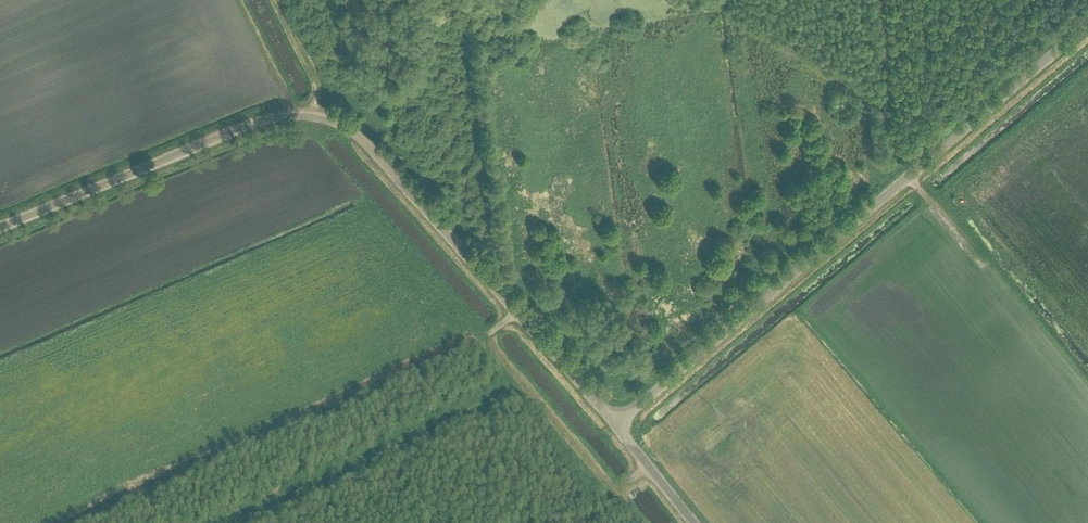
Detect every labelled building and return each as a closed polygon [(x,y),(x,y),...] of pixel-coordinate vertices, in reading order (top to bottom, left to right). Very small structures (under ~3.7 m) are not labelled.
[(151,453),(156,464),(161,461),(156,451),(151,453)]
